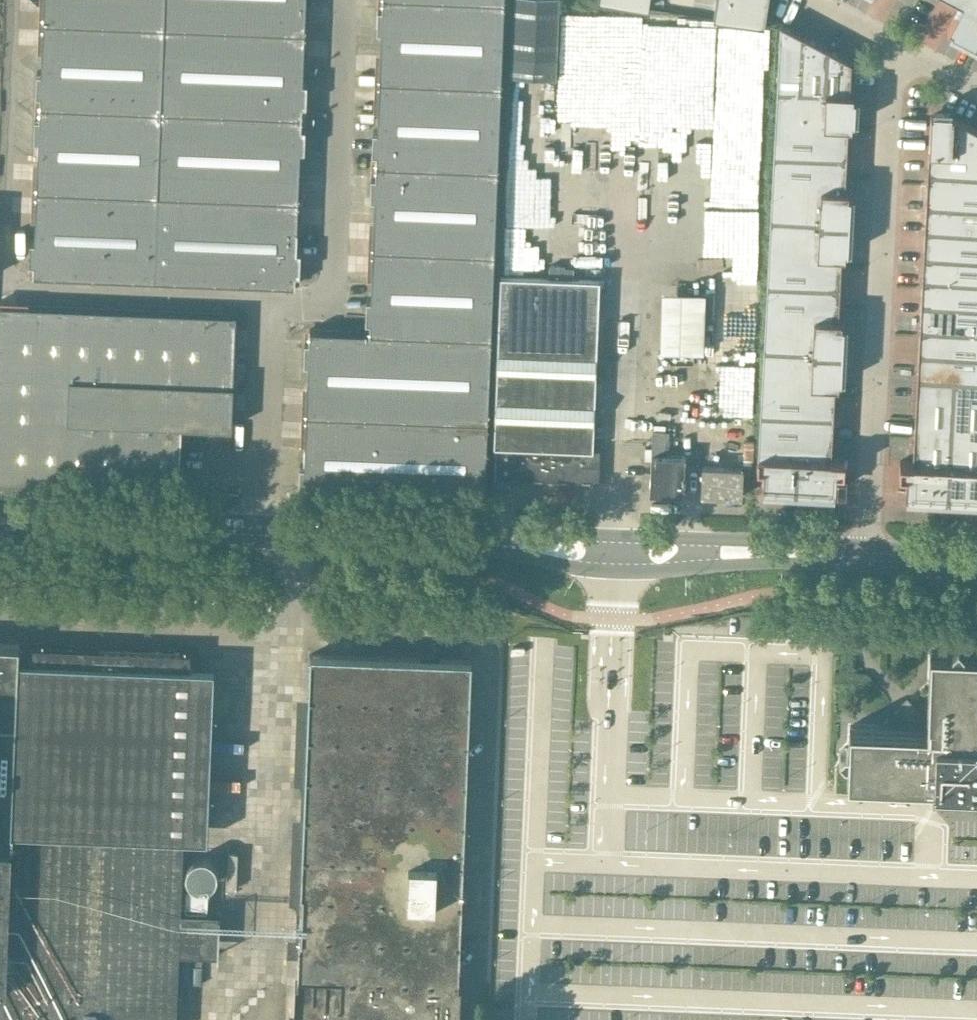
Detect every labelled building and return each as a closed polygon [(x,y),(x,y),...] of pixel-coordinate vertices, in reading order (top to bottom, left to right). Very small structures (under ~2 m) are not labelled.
[(296,283),(296,272),(300,272),(301,250),(297,250),(301,148),(305,149),(306,126),(302,126),(303,103),(307,103),(308,81),(303,81),(307,0),(45,0),(42,71),(38,71),(37,93),(41,93),(40,116),(36,116),(35,138),(39,138),(35,240),(31,239),(30,262),(34,262),(34,273),(296,283)] [(485,505),(504,0),(383,0),(382,7),(378,7),(377,29),(382,29),(378,130),(373,129),(372,152),(377,152),(376,175),(371,175),(371,197),(375,197),(371,298),(367,297),(366,320),(370,320),(370,331),(310,328),(309,340),(305,340),(304,362),(308,362),(304,464),(300,464),(299,486),(303,486),(303,498),(485,505)] [(557,78),(561,0),(514,0),(511,76),(557,78)] [(713,16),(764,23),(768,0),(715,0),(713,16)] [(961,3),(947,29),(952,31),(952,33),(976,47),(976,0),(956,0),(961,3)] [(851,59),(780,21),(757,464),(766,465),(765,484),(832,487),(833,468),(844,469),(844,457),(831,456),(835,382),(841,382),(844,316),(838,316),(841,253),(847,253),(851,187),(845,187),(848,123),(854,124),(856,90),(850,89),(851,59)] [(907,472),(906,491),(907,491),(907,494),(976,497),(976,128),(954,115),(954,112),(951,112),(951,109),(933,108),(933,111),(931,111),(931,114),(930,114),(912,460),(900,459),(899,472),(907,472)] [(493,477),(599,481),(600,448),(592,448),(599,278),(501,275),(493,477)] [(179,493),(182,424),(232,426),(236,313),(0,304),(0,486),(179,493)] [(649,491),(684,493),(685,454),(665,454),(666,430),(652,429),(649,491)] [(701,493),(741,495),(743,467),(702,465),(701,493)] [(95,601),(107,602),(108,585),(96,585),(95,601)] [(486,617),(498,617),(499,600),(487,600),(486,617)] [(976,790),(976,651),(964,650),(964,646),(958,640),(951,646),(951,650),(930,649),(927,727),(849,723),(848,744),(844,744),(838,750),(844,757),(848,757),(847,778),(933,781),(933,789),(976,790)] [(183,835),(207,836),(214,667),(190,666),(191,650),(0,642),(0,1019),(176,1019),(183,835)] [(471,658),(311,652),(298,980),(295,980),(294,1014),(289,1013),(289,1019),(457,1019),(471,658)] [(199,887),(202,887),(205,886),(207,885),(210,884),(212,881),(214,879),(216,876),(217,872),(217,868),(216,865),(215,861),(213,858),(210,855),(207,853),(203,852),(199,852),(195,853),(193,853),(191,854),(188,856),(187,858),(184,861),(183,866),(182,871),(183,875),(185,879),(188,882),(191,885),(195,886),(199,887)] [(186,888),(185,909),(207,910),(208,889),(186,888)]
